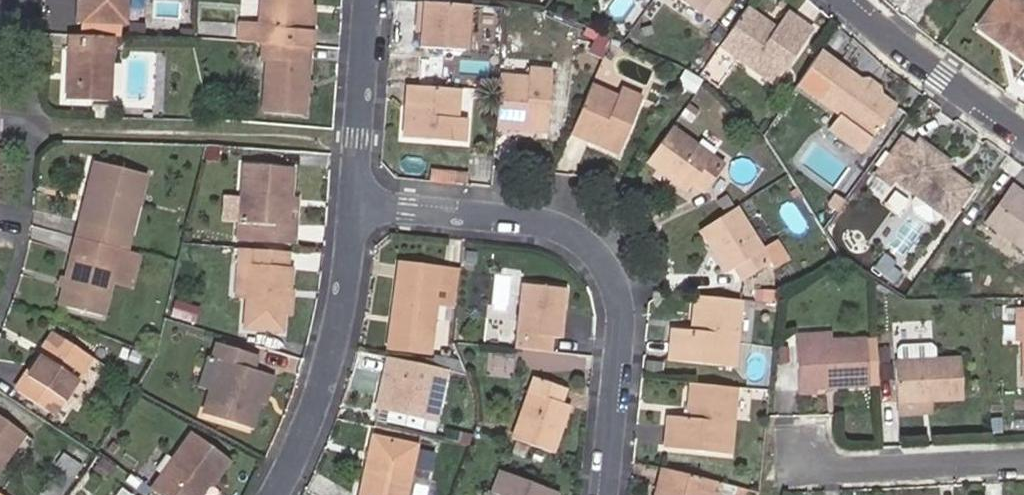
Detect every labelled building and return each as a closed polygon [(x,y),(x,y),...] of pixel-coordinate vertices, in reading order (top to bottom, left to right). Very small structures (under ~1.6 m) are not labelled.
[(122,24),(123,0),(80,0),(80,2),(73,1),(72,22),(122,24)] [(315,48),(316,31),(310,31),(311,6),(312,0),(260,0),(258,45),(263,46),(314,47),(315,48)] [(423,0),(422,0),(421,22),(425,23),(424,35),(424,50),(467,53),(471,4),(423,0)] [(697,12),(701,8),(714,20),(730,0),(681,0),(697,12)] [(989,31),(1023,56),(1023,0),(1011,0),(989,31)] [(777,28),(749,6),(721,44),(773,82),(816,27),(792,9),(777,28)] [(310,116),(314,47),(263,46),(263,60),(268,60),(266,114),(310,116)] [(63,50),(62,103),(104,103),(106,52),(63,50)] [(826,54),(803,87),(843,117),(834,130),(865,153),(899,109),(826,54)] [(500,78),(496,130),(551,135),(558,75),(529,73),(529,80),(500,78)] [(594,81),(572,132),(620,154),(645,97),(625,87),(622,93),(594,81)] [(468,89),(414,85),(410,136),(472,141),(474,117),(466,116),(468,89)] [(673,129),(648,165),(689,191),(692,185),(707,195),(724,167),(673,129)] [(879,176),(892,185),(897,179),(920,197),(945,215),(952,220),(974,191),(954,176),(951,180),(946,176),(953,166),(924,143),(919,150),(906,140),(879,176)] [(94,168),(76,243),(118,253),(127,255),(130,239),(123,237),(129,211),(137,213),(145,179),(94,168)] [(297,229),(299,206),(301,176),(249,171),(244,240),(301,245),(302,230),(297,229)] [(986,222),(1023,249),(1023,200),(1023,199),(1023,193),(1013,186),(986,222)] [(223,221),(237,220),(235,194),(222,194),(223,221)] [(945,215),(920,197),(915,202),(915,213),(930,224),(940,221),(945,215)] [(743,205),(703,229),(730,273),(737,269),(745,282),(776,262),(777,265),(793,255),(781,237),(768,245),(743,205)] [(130,239),(137,213),(129,211),(123,237),(130,239)] [(118,253),(76,243),(72,256),(115,267),(118,253)] [(254,253),(243,252),(240,300),(251,300),(254,253)] [(295,294),(297,256),(254,253),(251,300),(249,332),(285,335),(288,305),(288,294),(295,294)] [(115,267),(72,256),(61,308),(102,318),(115,267)] [(463,274),(403,265),(395,317),(404,318),(398,352),(432,357),(440,306),(457,309),(463,274)] [(519,351),(555,354),(556,338),(566,339),(570,291),(525,286),(519,351)] [(747,292),(704,288),(701,320),(681,319),(679,353),(740,359),(747,292)] [(299,295),(295,294),(288,294),(288,305),(298,306),(299,295)] [(398,352),(404,318),(395,317),(390,351),(398,352)] [(92,358),(59,334),(19,387),(54,412),(62,400),(92,358)] [(793,340),(793,348),(828,346),(827,339),(793,340)] [(828,346),(793,348),(795,397),(811,396),(811,392),(866,389),(863,345),(828,346)] [(258,407),(266,380),(252,376),(257,361),(220,349),(217,357),(224,359),(208,416),(251,430),(258,407)] [(958,357),(892,360),(894,401),(959,397),(958,357)] [(92,358),(62,400),(74,408),(104,366),(92,358)] [(448,367),(387,359),(381,411),(391,412),(428,417),(441,419),(448,367)] [(515,439),(553,453),(569,406),(561,402),(567,387),(537,377),(515,439)] [(274,382),(266,380),(258,407),(266,409),(274,382)] [(739,388),(690,382),(686,420),(668,417),(664,450),(730,457),(739,388)] [(24,429),(0,411),(0,464),(24,429)] [(425,430),(428,417),(391,412),(389,425),(425,430)] [(344,494),(390,494),(405,447),(365,434),(344,494)] [(155,494),(200,494),(207,486),(214,491),(233,467),(194,440),(155,494)] [(431,473),(434,447),(418,446),(415,472),(431,473)] [(69,456),(42,494),(65,494),(84,467),(69,456)] [(663,467),(656,494),(756,494),(758,490),(663,467)] [(559,492),(501,468),(491,493),(495,494),(558,494),(559,492)] [(214,491),(207,486),(200,494),(211,494),(214,491)]
